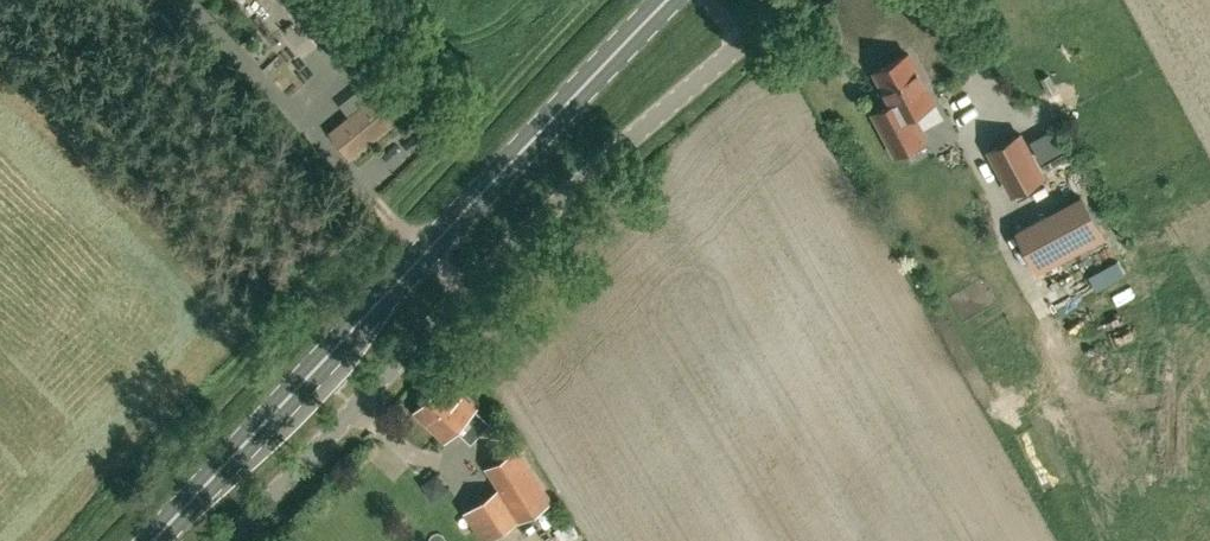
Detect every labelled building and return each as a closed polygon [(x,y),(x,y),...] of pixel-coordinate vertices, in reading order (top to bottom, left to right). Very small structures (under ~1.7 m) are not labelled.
[(907,49),(874,68),(891,100),(872,110),(894,151),(924,135),(910,109),(933,97),(907,49)] [(348,155),(423,95),(404,72),(330,133),(348,155)] [(986,147),(1011,193),(1047,174),(1022,128),(986,147)] [(1068,255),(1046,213),(1016,230),(1039,271),(1068,255)] [(1089,286),(1119,275),(1113,259),(1083,271),(1089,286)] [(489,421),(474,407),(475,407),(445,379),(415,411),(444,439),(463,419),(468,423),(473,433),(485,426),(489,421)] [(517,448),(488,467),(500,486),(464,509),(484,540),(550,498),(517,448)] [(434,473),(420,484),(430,497),(444,486),(434,473)]
